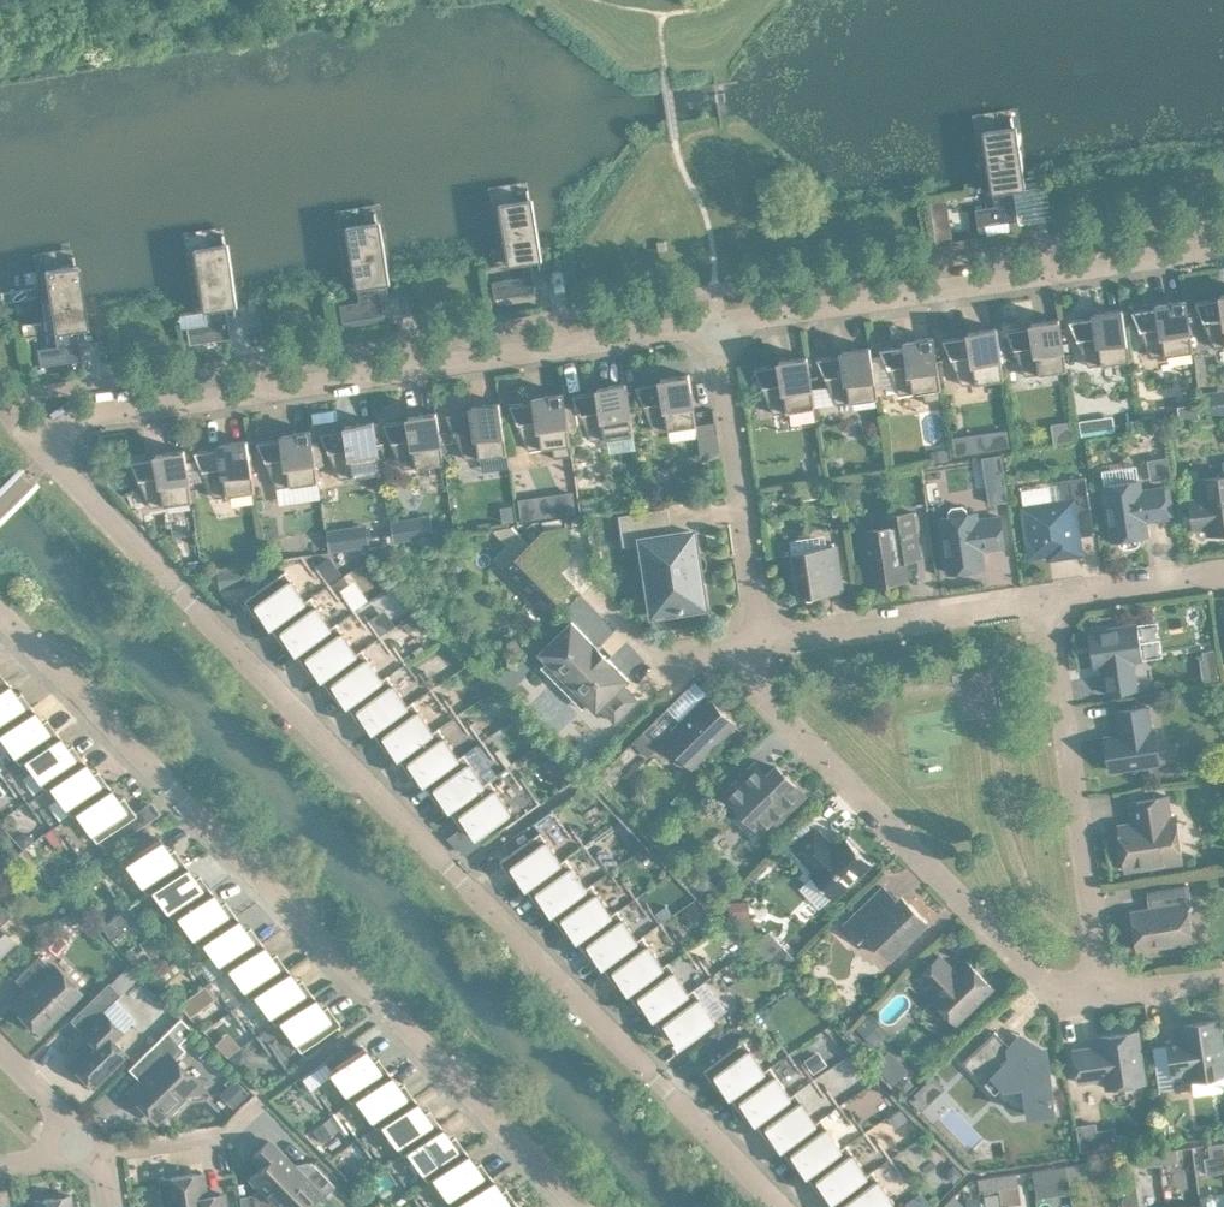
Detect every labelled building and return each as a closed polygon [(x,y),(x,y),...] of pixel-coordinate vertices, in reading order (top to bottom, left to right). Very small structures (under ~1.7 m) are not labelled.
[(1022,181),(1020,162),(1013,119),(984,124),(995,200),(975,202),(978,219),(1018,213),(1014,182),(1022,181)] [(539,253),(536,232),(530,191),(501,195),(510,257),(523,255),(525,269),(492,274),(495,291),(535,285),(531,254),(539,253)] [(387,275),(384,256),(378,214),(348,218),(360,294),(340,297),(343,314),(383,308),(379,277),(387,275)] [(235,298),(232,280),(226,237),(196,241),(207,317),(188,320),(190,336),(231,330),(226,300),(235,298)] [(83,321),(80,298),(74,259),(44,263),(53,325),(67,323),(69,337),(36,342),(38,359),(79,353),(75,322),(83,321)] [(1195,296),(1214,341),(1223,340),(1223,291),(1195,296)] [(1132,305),(1132,306),(1151,350),(1192,344),(1185,293),(1168,295),(1169,300),(1132,305)] [(1069,315),(1088,360),(1130,354),(1122,302),(1105,305),(1106,309),(1069,315)] [(1006,324),(1025,369),(1067,363),(1059,312),(1042,314),(1043,318),(1006,324)] [(943,333),(943,334),(962,379),(1004,372),(996,321),(979,324),(980,328),(943,333)] [(880,343),(899,388),(923,384),(924,395),(942,392),(940,382),(933,330),(916,333),(917,337),(880,343)] [(817,352),(836,397),(877,391),(870,340),(853,342),(854,346),(817,352)] [(753,361),(754,362),(773,407),(814,401),(807,349),(790,352),(791,356),(753,361)] [(635,379),(655,424),(696,418),(688,367),(672,369),(672,373),(635,379)] [(572,388),(572,389),(592,434),(633,428),(625,376),(609,379),(609,383),(572,388)] [(509,398),(529,443),(552,440),(554,450),(572,447),(570,437),(562,386),(546,388),(546,392),(509,398)] [(1223,408),(1223,393),(1205,396),(1207,410),(1223,408)] [(446,407),(446,408),(466,452),(507,446),(499,395),(483,397),(483,402),(446,407)] [(383,416),(383,417),(403,462),(444,456),(436,404),(420,407),(420,411),(383,416)] [(1156,408),(1141,410),(1141,420),(1157,418),(1156,408)] [(1092,413),(1079,414),(1081,431),(1095,429),(1092,413)] [(320,426),(340,471),(381,465),(373,414),(357,416),(357,420),(320,426)] [(257,435),(257,436),(276,481),(318,475),(310,423),(294,426),(294,430),(257,435)] [(969,428),(954,430),(956,448),(971,446),(969,428)] [(194,445),(213,490),(255,484),(247,432),(230,435),(231,439),(194,444),(194,445)] [(131,455),(150,499),(192,493),(184,442),(167,444),(168,449),(131,454),(131,455)] [(1168,450),(1148,453),(1151,474),(1171,471),(1168,450)] [(1201,473),(1204,493),(1190,495),(1194,521),(1208,519),(1209,528),(1214,527),(1219,530),(1223,530),(1223,469),(1201,473)] [(1022,502),(1030,549),(1061,545),(1062,549),(1080,547),(1074,504),(1089,501),(1085,470),(1059,474),(1063,496),(1022,502)] [(1121,538),(1125,541),(1136,539),(1139,535),(1138,530),(1147,529),(1145,511),(1152,510),(1152,513),(1168,511),(1164,482),(1141,485),(1139,474),(1104,479),(1111,534),(1120,533),(1121,538)] [(822,477),(799,480),(801,493),(818,491),(817,486),(823,486),(822,477)] [(1005,480),(987,483),(989,497),(1007,494),(1005,480)] [(572,485),(537,490),(540,511),(575,506),(572,485)] [(512,498),(501,499),(503,515),(514,514),(512,498)] [(951,501),(948,505),(949,510),(940,512),(948,566),(984,561),(981,541),(985,541),(986,542),(1004,539),(999,510),(976,513),(975,506),(966,507),(965,503),(961,499),(951,501)] [(683,602),(683,601),(704,598),(698,560),(696,560),(694,551),(697,551),(693,525),(669,528),(665,503),(621,510),(625,536),(643,533),(654,606),(678,602),(678,603),(683,602)] [(907,573),(904,553),(906,549),(906,545),(919,543),(914,505),(883,510),(884,522),(860,525),(869,578),(907,573)] [(407,512),(391,514),(394,535),(410,533),(407,512)] [(343,521),(327,523),(330,545),(346,542),(343,521)] [(570,577),(556,563),(568,551),(564,523),(543,526),(506,562),(533,591),(536,588),(547,599),(570,577)] [(258,540),(247,542),(248,553),(260,551),(258,540)] [(828,585),(828,583),(827,583),(824,559),(838,557),(835,540),(792,546),(784,547),(787,571),(796,570),(798,589),(803,589),(805,592),(808,593),(812,593),(815,590),(816,587),(828,585)] [(330,550),(316,560),(328,577),(342,567),(330,550)] [(200,552),(189,553),(190,565),(202,564),(200,552)] [(247,560),(236,562),(239,580),(250,578),(247,560)] [(272,619),(277,616),(276,615),(307,594),(306,593),(285,564),(250,588),(272,619)] [(354,574),(340,584),(354,604),(368,594),(354,574)] [(298,645),(302,642),(302,641),(332,620),(331,619),(311,590),(306,593),(307,594),(276,615),(277,616),(298,645)] [(416,608),(402,618),(407,626),(421,616),(416,608)] [(622,677),(627,672),(571,615),(540,645),(596,702),(600,699),(615,715),(638,693),(622,677)] [(323,672),(328,668),(327,667),(357,646),(357,645),(336,616),(331,619),(332,620),(302,641),(302,642),(323,672)] [(1132,655),(1142,654),(1136,618),(1089,625),(1094,661),(1105,659),(1106,668),(1104,669),(1107,688),(1137,683),(1132,655)] [(348,697),(353,694),(383,672),(382,671),(362,642),(357,645),(357,646),(327,667),(328,668),(348,697)] [(1217,666),(1202,668),(1203,675),(1218,673),(1217,666)] [(374,724),(379,721),(378,720),(409,698),(408,697),(387,668),(382,671),(383,672),(353,694),(374,724)] [(26,705),(25,704),(5,675),(0,678),(0,679),(0,723),(26,705)] [(493,685),(479,695),(485,703),(499,693),(493,685)] [(667,701),(642,726),(657,741),(665,733),(691,760),(735,718),(707,690),(681,715),(667,701)] [(400,750),(404,747),(404,746),(434,724),(433,724),(413,694),(408,697),(409,698),(378,720),(379,721),(400,750)] [(1154,723),(1151,724),(1147,700),(1116,705),(1120,728),(1105,731),(1110,764),(1159,756),(1154,723)] [(22,753),(21,752),(52,731),(51,730),(30,701),(25,704),(26,705),(0,723),(0,732),(17,756),(22,753)] [(425,776),(430,773),(429,772),(460,751),(459,750),(438,720),(433,724),(434,724),(404,746),(404,747),(425,776)] [(43,782),(47,779),(47,778),(77,757),(76,756),(56,727),(51,730),(52,731),(21,752),(22,753),(43,782)] [(451,802),(456,799),(455,798),(485,777),(485,776),(464,746),(459,750),(460,751),(429,772),(430,773),(451,802)] [(68,809),(73,805),(72,805),(102,783),(102,782),(81,753),(76,756),(77,757),(47,778),(47,779),(68,809)] [(724,786),(751,814),(755,810),(768,824),(804,789),(775,760),(766,769),(754,757),(724,786)] [(601,768),(594,775),(606,788),(613,781),(601,768)] [(455,798),(456,799),(476,828),(511,804),(489,773),(485,776),(485,777),(455,798)] [(72,805),(73,805),(94,835),(102,830),(129,810),(107,779),(102,782),(102,783),(72,805)] [(1119,828),(1124,864),(1182,855),(1175,810),(1170,811),(1167,789),(1129,795),(1133,826),(1119,828)] [(130,810),(129,810),(102,830),(110,841),(137,821),(130,810)] [(50,821),(42,827),(54,842),(61,837),(50,821)] [(815,822),(794,843),(814,864),(810,868),(833,892),(849,877),(850,878),(859,870),(857,868),(870,856),(846,832),(834,844),(829,839),(830,837),(815,822)] [(527,880),(532,877),(531,876),(561,855),(561,854),(540,824),(505,849),(527,880)] [(20,826),(15,831),(22,840),(30,833),(27,826),(20,826)] [(144,886),(149,883),(149,882),(179,861),(178,861),(157,831),(122,855),(144,886)] [(0,841),(0,852),(5,857),(16,845),(6,835),(0,841)] [(623,842),(613,849),(619,857),(629,850),(623,842)] [(553,906),(557,903),(557,902),(587,881),(586,880),(565,851),(561,854),(561,855),(531,876),(532,877),(553,906)] [(170,912),(175,909),(174,908),(204,888),(204,887),(183,857),(178,861),(179,861),(149,882),(149,883),(170,912)] [(47,868),(43,871),(51,880),(55,877),(47,868)] [(715,879),(712,882),(719,890),(731,878),(724,870),(715,879)] [(578,932),(583,929),(582,928),(612,907),(612,906),(591,877),(586,880),(587,881),(557,902),(557,903),(578,932)] [(1153,897),(1149,902),(1130,905),(1136,944),(1191,936),(1186,899),(1191,898),(1188,878),(1154,883),(1156,896),(1153,897)] [(883,880),(844,918),(858,932),(865,926),(889,951),(927,915),(909,897),(904,902),(883,880)] [(195,939),(200,935),(230,914),(229,913),(208,883),(204,887),(204,888),(174,908),(175,909),(195,939)] [(748,895),(727,896),(728,913),(749,912),(748,895)] [(666,899),(654,908),(660,916),(672,908),(666,899)] [(8,909),(0,900),(0,917),(8,909)] [(127,901),(100,920),(109,933),(137,914),(127,901)] [(604,958),(608,956),(607,955),(638,933),(637,932),(617,903),(612,906),(612,907),(582,928),(583,929),(604,958)] [(221,965),(226,961),(225,961),(255,940),(255,939),(234,910),(229,913),(230,914),(200,935),(221,965)] [(10,934),(0,923),(0,944),(10,934)] [(768,924),(754,938),(780,964),(794,950),(768,924)] [(629,985),(634,981),(633,980),(664,959),(663,958),(642,929),(637,932),(638,933),(607,955),(608,956),(629,985)] [(246,991),(251,988),(251,987),(281,966),(280,965),(259,936),(255,939),(255,940),(225,961),(226,961),(246,991)] [(10,999),(37,1026),(79,985),(52,958),(49,961),(37,949),(16,969),(26,978),(26,983),(10,999)] [(932,992),(956,1016),(992,981),(968,957),(956,969),(950,963),(951,962),(939,949),(918,970),(936,989),(932,992)] [(655,1011),(660,1007),(659,1007),(689,985),(688,984),(668,955),(663,958),(664,959),(633,980),(634,981),(655,1011)] [(124,958),(106,975),(118,987),(136,970),(124,958)] [(272,1017),(277,1014),(276,1013),(306,992),(306,991),(285,962),(280,965),(281,966),(251,987),(251,988),(272,1017)] [(159,965),(149,971),(157,982),(166,975),(159,965)] [(106,975),(73,1008),(85,1020),(100,1005),(118,987),(106,975)] [(659,1007),(660,1007),(680,1037),(715,1012),(693,981),(688,984),(689,985),(659,1007)] [(276,1013),(277,1014),(298,1043),(332,1019),(310,988),(306,991),(306,992),(276,1013)] [(188,990),(178,997),(187,1010),(197,1003),(188,990)] [(66,1056),(90,1081),(124,1047),(111,1034),(120,1025),(100,1005),(85,1020),(79,1025),(89,1035),(66,1056)] [(165,1103),(169,1103),(175,1097),(176,1093),(188,1081),(176,1069),(179,1066),(179,1062),(172,1054),(182,1043),(176,1037),(189,1024),(178,1012),(131,1057),(140,1066),(141,1072),(126,1086),(151,1111),(157,1111),(165,1103)] [(1174,1086),(1193,1083),(1191,1073),(1223,1068),(1223,1046),(1222,1047),(1217,1013),(1182,1018),(1184,1033),(1167,1036),(1174,1086)] [(994,1091),(1004,1081),(1023,1078),(1028,1108),(1055,1104),(1046,1044),(1028,1047),(1027,1039),(1010,1042),(994,1025),(961,1056),(994,1091)] [(1073,1044),(1078,1076),(1104,1072),(1106,1082),(1144,1076),(1136,1025),(1098,1031),(1100,1042),(1093,1043),(1092,1041),(1073,1044)] [(354,1033),(340,1043),(346,1051),(359,1041),(354,1033)] [(731,1089),(736,1086),(735,1085),(765,1063),(764,1062),(744,1033),(709,1058),(731,1089)] [(348,1095),(353,1092),(352,1091),(382,1070),(382,1069),(361,1040),(359,1041),(346,1051),(328,1063),(326,1064),(329,1069),(348,1095)] [(885,1040),(870,1055),(892,1078),(907,1063),(885,1040)] [(239,1041),(228,1050),(237,1061),(245,1056),(246,1047),(239,1041)] [(818,1045),(804,1055),(813,1067),(827,1057),(818,1045)] [(322,1055),(300,1071),(307,1083),(329,1069),(326,1064),(328,1063),(322,1055)] [(756,1115),(761,1112),(761,1111),(791,1090),(790,1088),(769,1059),(764,1062),(765,1063),(735,1085),(736,1086),(756,1115)] [(374,1122),(378,1118),(378,1117),(408,1096),(407,1095),(387,1066),(382,1069),(382,1070),(352,1091),(353,1092),(374,1122)] [(232,1073),(222,1084),(236,1097),(246,1086),(232,1073)] [(782,1141),(787,1138),(786,1137),(816,1116),(816,1115),(795,1085),(790,1088),(791,1090),(761,1111),(761,1112),(782,1141)] [(399,1148),(404,1144),(403,1143),(433,1122),(412,1092),(407,1095),(408,1096),(378,1117),(378,1118),(399,1148)] [(900,1103),(889,1112),(895,1121),(907,1112),(900,1103)] [(808,1167),(812,1164),(812,1163),(842,1142),(841,1141),(820,1111),(816,1115),(816,1116),(786,1137),(787,1138),(808,1167)] [(320,1116),(310,1124),(319,1137),(329,1130),(320,1116)] [(1094,1117),(1076,1120),(1080,1145),(1117,1139),(1115,1122),(1096,1125),(1094,1117)] [(425,1174),(429,1170),(459,1148),(458,1148),(438,1118),(433,1122),(403,1143),(404,1144),(425,1174)] [(261,1160),(249,1171),(259,1182),(253,1188),(251,1188),(254,1206),(273,1206),(278,1202),(283,1206),(297,1206),(317,1188),(320,1191),(333,1179),(308,1154),(297,1165),(265,1134),(250,1149),(261,1160)] [(1207,1138),(1209,1150),(1223,1148),(1223,1136),(1207,1138)] [(833,1193),(838,1190),(837,1189),(867,1168),(867,1167),(846,1137),(841,1141),(842,1142),(812,1163),(812,1164),(833,1193)] [(1176,1143),(1157,1146),(1159,1158),(1178,1155),(1176,1143)] [(450,1200),(455,1196),(454,1196),(484,1175),(484,1174),(463,1144),(458,1148),(459,1148),(429,1170),(450,1200)] [(1159,1158),(1157,1146),(1138,1148),(1139,1161),(1159,1158)] [(1204,1151),(1207,1169),(1223,1166),(1223,1148),(1209,1150),(1204,1151)] [(953,1157),(944,1166),(953,1176),(962,1167),(953,1157)] [(1084,1157),(1065,1160),(1067,1172),(1086,1169),(1084,1157)] [(1067,1172),(1065,1160),(1046,1162),(1048,1175),(1067,1172)] [(838,1190),(850,1206),(876,1206),(893,1195),(871,1163),(867,1167),(867,1168),(837,1189),(838,1190)] [(160,1184),(156,1185),(158,1200),(162,1200),(163,1206),(224,1206),(221,1187),(203,1190),(202,1184),(196,1185),(194,1167),(158,1172),(160,1184)] [(995,1171),(997,1183),(1016,1180),(1014,1167),(995,1171)] [(455,1196),(462,1206),(503,1206),(510,1202),(489,1171),(484,1174),(484,1175),(454,1196),(455,1196)] [(978,1186),(997,1183),(995,1171),(976,1174),(978,1186)] [(905,1196),(913,1206),(921,1206),(929,1201),(919,1186),(905,1196)] [(68,1189),(31,1194),(33,1206),(70,1206),(68,1189)] [(962,1199),(954,1190),(937,1206),(954,1206),(962,1199)]
